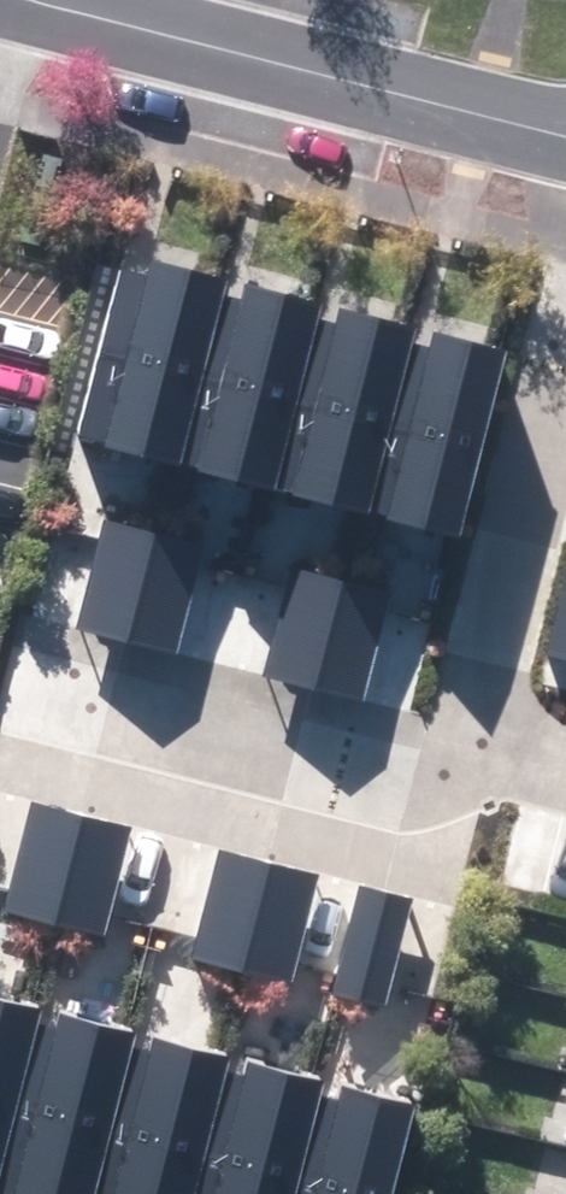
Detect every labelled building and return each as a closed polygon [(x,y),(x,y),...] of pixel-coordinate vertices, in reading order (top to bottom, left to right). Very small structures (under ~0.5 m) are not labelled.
[(151,252),(105,434),(193,456),(239,274),(151,252)] [(239,274),(193,456),(281,478),(327,296),(239,274)] [(327,296),(281,478),(370,500),(415,318),(327,296)] [(415,318),(370,500),(458,522),(503,340),(415,318)] [(77,612),(125,624),(153,515),(105,503),(77,612)] [(125,624),(173,637),(202,528),(153,515),(125,624)] [(255,661),(304,673),(332,564),(284,551),(255,661)] [(304,673),(352,685),(380,576),(332,564),(304,673)] [(2,896),(50,908),(78,799),(30,787),(2,896)] [(50,908),(98,921),(127,811),(78,799),(50,908)] [(193,944),(242,956),(270,847),(222,834),(193,944)] [(242,956),(290,968),(318,859),(270,847),(242,956)] [(330,978),(386,992),(414,883),(358,868),(330,978)] [(7,1181),(55,993),(0,979),(0,1179),(7,1181)] [(60,1193),(99,1193),(145,1016),(55,993),(7,1181),(60,1193)] [(235,1038),(145,1016),(99,1193),(195,1193),(235,1038)] [(325,1061),(235,1038),(195,1193),(291,1193),(325,1061)] [(415,1084),(325,1061),(291,1193),(387,1193),(415,1084)]
